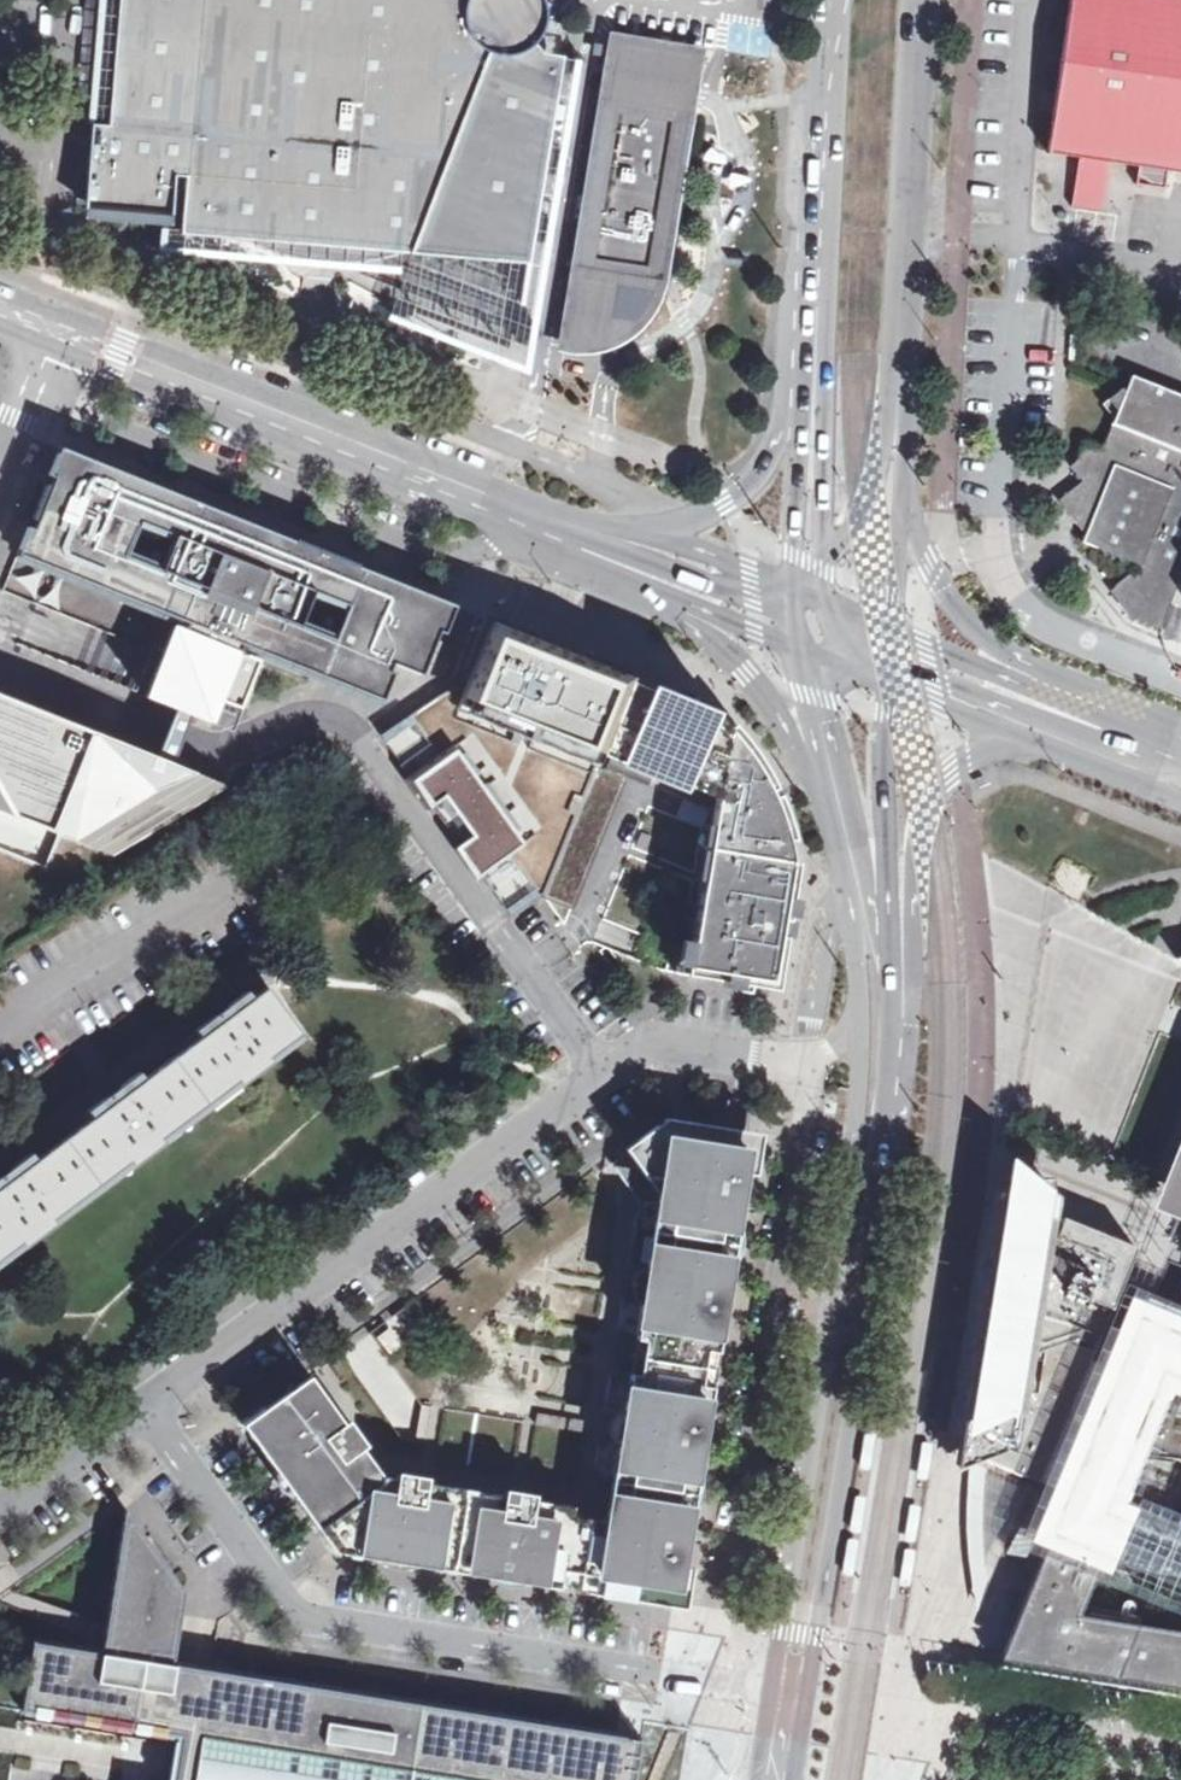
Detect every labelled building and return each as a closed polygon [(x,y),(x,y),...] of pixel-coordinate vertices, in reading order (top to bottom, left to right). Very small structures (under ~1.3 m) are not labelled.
[(514,263),(546,70),(530,48),(545,28),(547,15),(545,4),(543,0),(131,0),(119,129),(103,127),(97,204),(170,210),(173,177),(185,178),(180,235),(240,240),(266,251),(283,257),(320,263),(348,264),(366,262),(405,255),(419,256),(514,263)] [(1046,150),(1077,155),(1091,157),(1108,160),(1138,164),(1135,181),(1164,185),(1166,168),(1180,170),(1180,0),(1069,0),(1046,150)] [(633,43),(632,47),(629,68),(672,76),(676,54),(676,50),(633,43)] [(656,108),(683,112),(687,93),(692,57),(676,54),(672,76),(629,68),(632,47),(616,45),(610,82),(605,111),(612,112),(613,101),(631,104),(632,97),(657,101),(656,108)] [(656,280),(683,112),(656,108),(657,101),(632,97),(631,104),(613,101),(612,112),(605,111),(580,268),(656,280)] [(1091,157),(1077,155),(1073,179),(1070,203),(1101,207),(1104,184),(1108,160),(1091,157)] [(500,340),(514,263),(419,256),(411,306),(500,340)] [(656,280),(580,268),(568,344),(607,340),(652,292),(656,280)] [(297,542),(62,448),(19,554),(5,590),(155,650),(138,693),(146,696),(213,723),(218,708),(236,715),(258,661),(309,681),(309,680),(304,678),(307,669),(383,700),(394,673),(390,671),(393,663),(422,675),(437,639),(431,637),(439,618),(419,610),(424,599),(354,571),(349,583),(290,559),(297,542)] [(356,566),(354,571),(424,599),(419,610),(439,618),(431,637),(437,639),(451,604),(376,574),(356,566)] [(382,734),(514,914),(546,890),(602,750),(631,677),(491,621),(464,691),(457,688),(442,696),(382,734)] [(772,982),(792,856),(783,815),(768,779),(746,744),(717,711),(649,684),(631,677),(602,750),(632,762),(717,796),(693,943),(689,969),(772,982)] [(717,711),(719,707),(651,680),(649,684),(717,711)] [(223,785),(0,696),(0,850),(42,867),(56,836),(111,856),(223,785)] [(574,907),(632,762),(602,750),(546,890),(544,895),(574,907)] [(712,803),(685,793),(677,813),(705,822),(712,803)] [(653,832),(644,828),(639,841),(648,845),(653,832)] [(693,943),(673,940),(668,966),(689,969),(693,943)] [(269,1055),(301,1031),(267,986),(252,997),(248,991),(197,1029),(202,1035),(145,1077),(140,1071),(91,1109),(95,1115),(37,1159),(32,1153),(0,1177),(0,1257),(23,1240),(26,1244),(57,1222),(53,1216),(130,1160),(134,1165),(165,1142),(161,1136),(237,1079),(242,1084),(273,1061),(269,1055)] [(671,1115),(615,1155),(638,1187),(653,1175),(662,1187),(641,1203),(632,1259),(651,1262),(646,1291),(627,1287),(620,1327),(639,1330),(716,1343),(746,1160),(751,1127),(671,1115)] [(1011,1179),(1033,1176),(1013,1161),(1011,1179)] [(653,1175),(638,1187),(642,1193),(641,1203),(662,1187),(653,1175)] [(1049,1175),(1033,1176),(1047,1188),(1049,1175)] [(1011,1179),(1008,1196),(1039,1208),(1045,1211),(1047,1188),(1033,1176),(1011,1179)] [(1008,1196),(997,1191),(952,1472),(967,1467),(966,1462),(1008,1196)] [(1040,1481),(1090,1359),(1135,1246),(1061,1217),(1055,1233),(1048,1231),(1050,1220),(1037,1216),(1039,1208),(1008,1196),(966,1462),(1040,1481)] [(1113,1359),(1110,1369),(1130,1378),(1134,1367),(1127,1365),(1152,1305),(1144,1302),(1120,1361),(1113,1359)] [(1090,1359),(1040,1481),(1004,1555),(1039,1560),(1034,1572),(1048,1577),(1019,1644),(1180,1669),(1180,1317),(1152,1305),(1127,1365),(1134,1367),(1130,1378),(1110,1369),(1090,1359)] [(390,1330),(380,1338),(394,1356),(404,1348),(390,1330)] [(716,1343),(639,1330),(634,1365),(710,1377),(716,1343)] [(312,1376),(245,1424),(278,1470),(281,1468),(300,1494),(296,1497),(336,1552),(382,1559),(382,1555),(414,1560),(413,1564),(491,1576),(492,1572),(525,1577),(524,1581),(561,1587),(561,1583),(674,1601),(710,1377),(634,1365),(615,1362),(608,1402),(627,1405),(623,1434),(604,1431),(597,1470),(616,1473),(610,1513),(573,1508),(574,1499),(536,1494),(536,1488),(506,1484),(505,1490),(428,1480),(429,1474),(398,1470),(397,1476),(383,1474),(364,1448),(369,1444),(351,1419),(346,1423),(312,1376)] [(587,1412),(541,1405),(539,1416),(585,1423),(587,1412)] [(857,1469),(868,1471),(873,1441),(862,1439),(857,1469)] [(914,1477),(925,1480),(931,1449),(919,1447),(914,1477)] [(857,1505),(858,1497),(853,1497),(847,1534),(854,1535),(859,1505),(857,1505)] [(857,1536),(863,1498),(858,1497),(857,1505),(859,1505),(854,1535),(857,1536)] [(910,1535),(909,1542),(914,1543),(918,1506),(911,1505),(907,1535),(910,1535)] [(637,1739),(192,1667),(173,1664),(185,1590),(126,1509),(106,1633),(103,1652),(33,1641),(22,1708),(182,1734),(177,1768),(175,1779),(630,1779),(637,1739)] [(840,1572),(850,1574),(856,1545),(846,1543),(840,1572)] [(895,1584),(906,1586),(911,1555),(900,1554),(895,1584)] [(1034,1572),(1011,1630),(999,1658),(1180,1688),(1180,1669),(1019,1644),(1048,1577),(1034,1572)]
